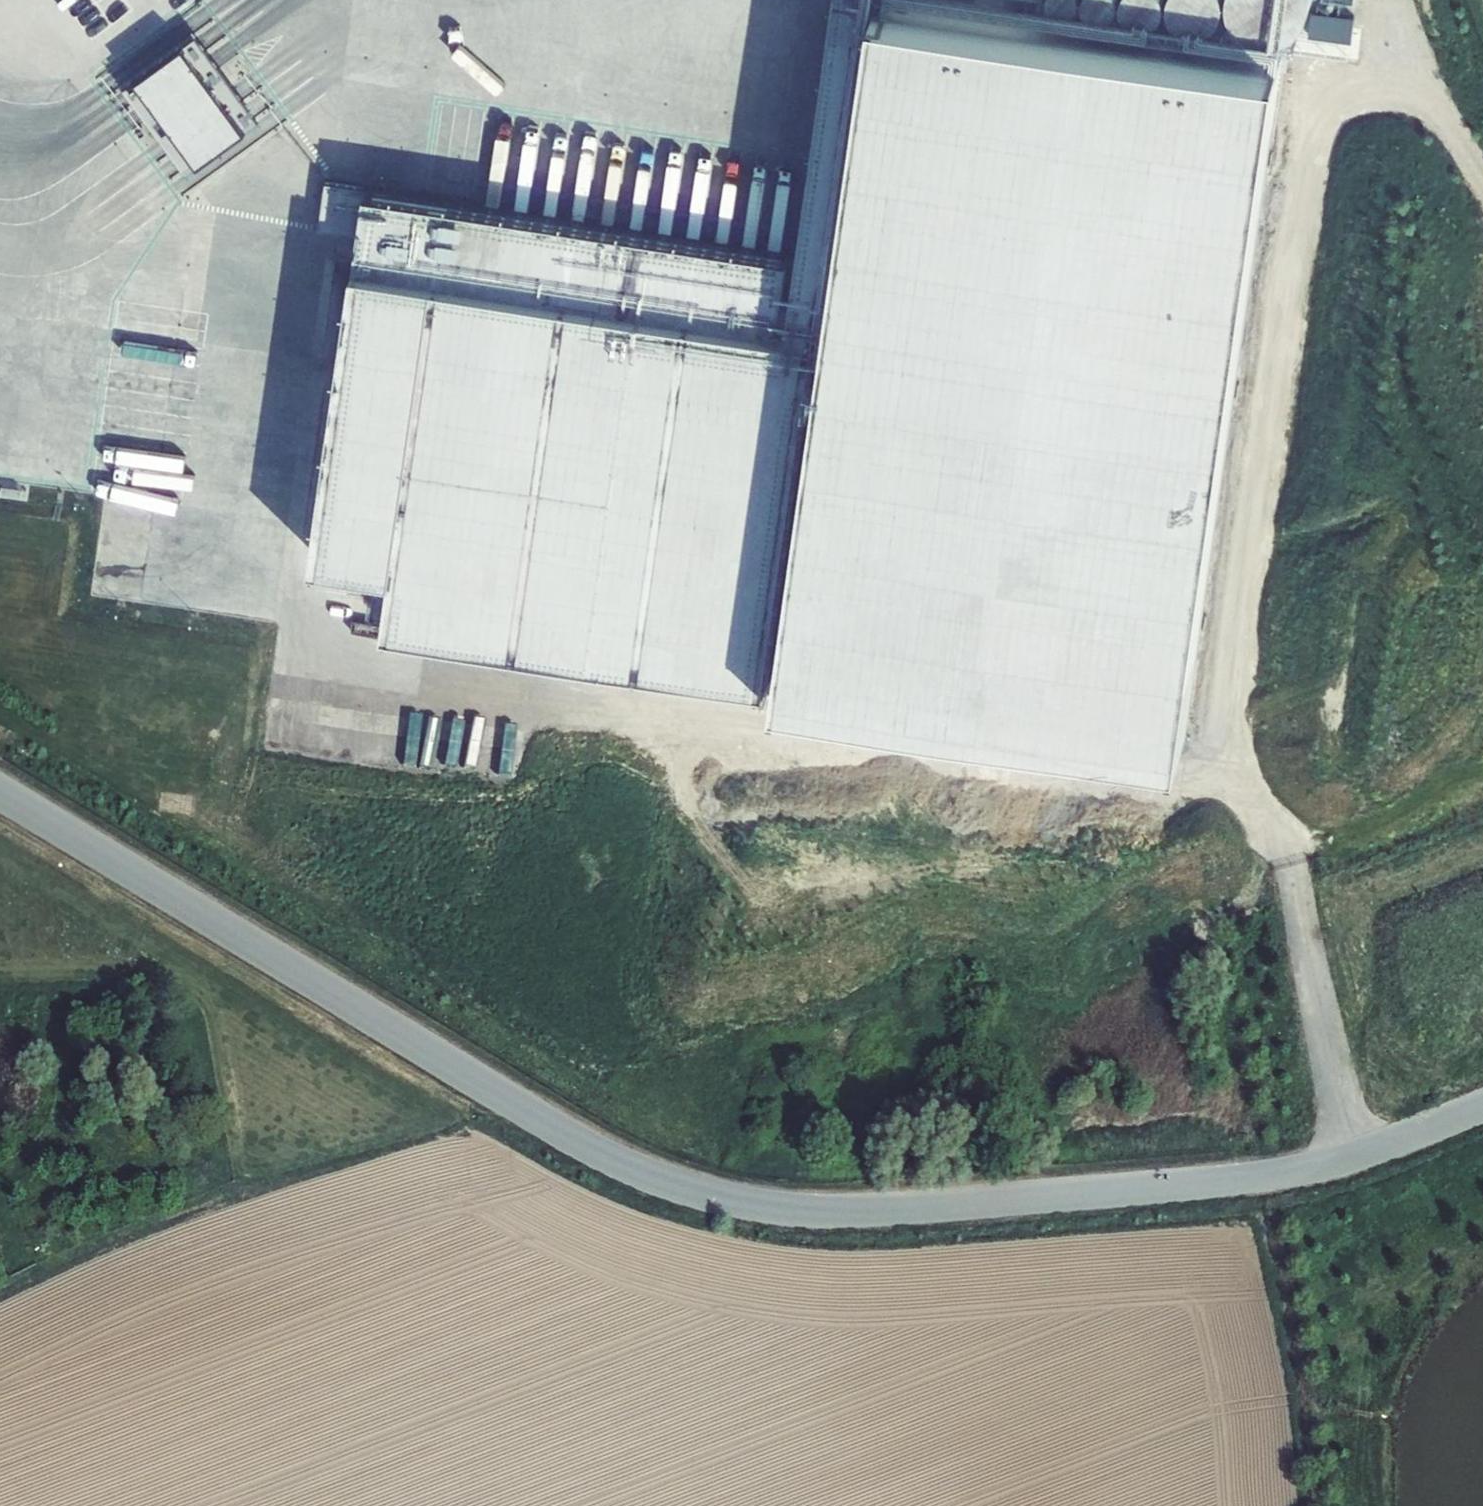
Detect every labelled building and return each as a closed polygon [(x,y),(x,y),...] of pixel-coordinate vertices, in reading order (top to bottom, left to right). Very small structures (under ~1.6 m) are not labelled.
[(1184,732),(1286,27),(1101,0),(871,0),(826,313),(773,673),(1184,732)] [(1245,5),(1257,12),(1270,15),(1283,14),(1296,8),(1304,0),(1241,0),(1245,5)] [(121,79),(186,167),(258,114),(193,27),(121,79)] [(366,174),(355,245),(311,551),(390,563),(382,616),(773,673),(826,313),(784,307),(795,236),(366,174)]
